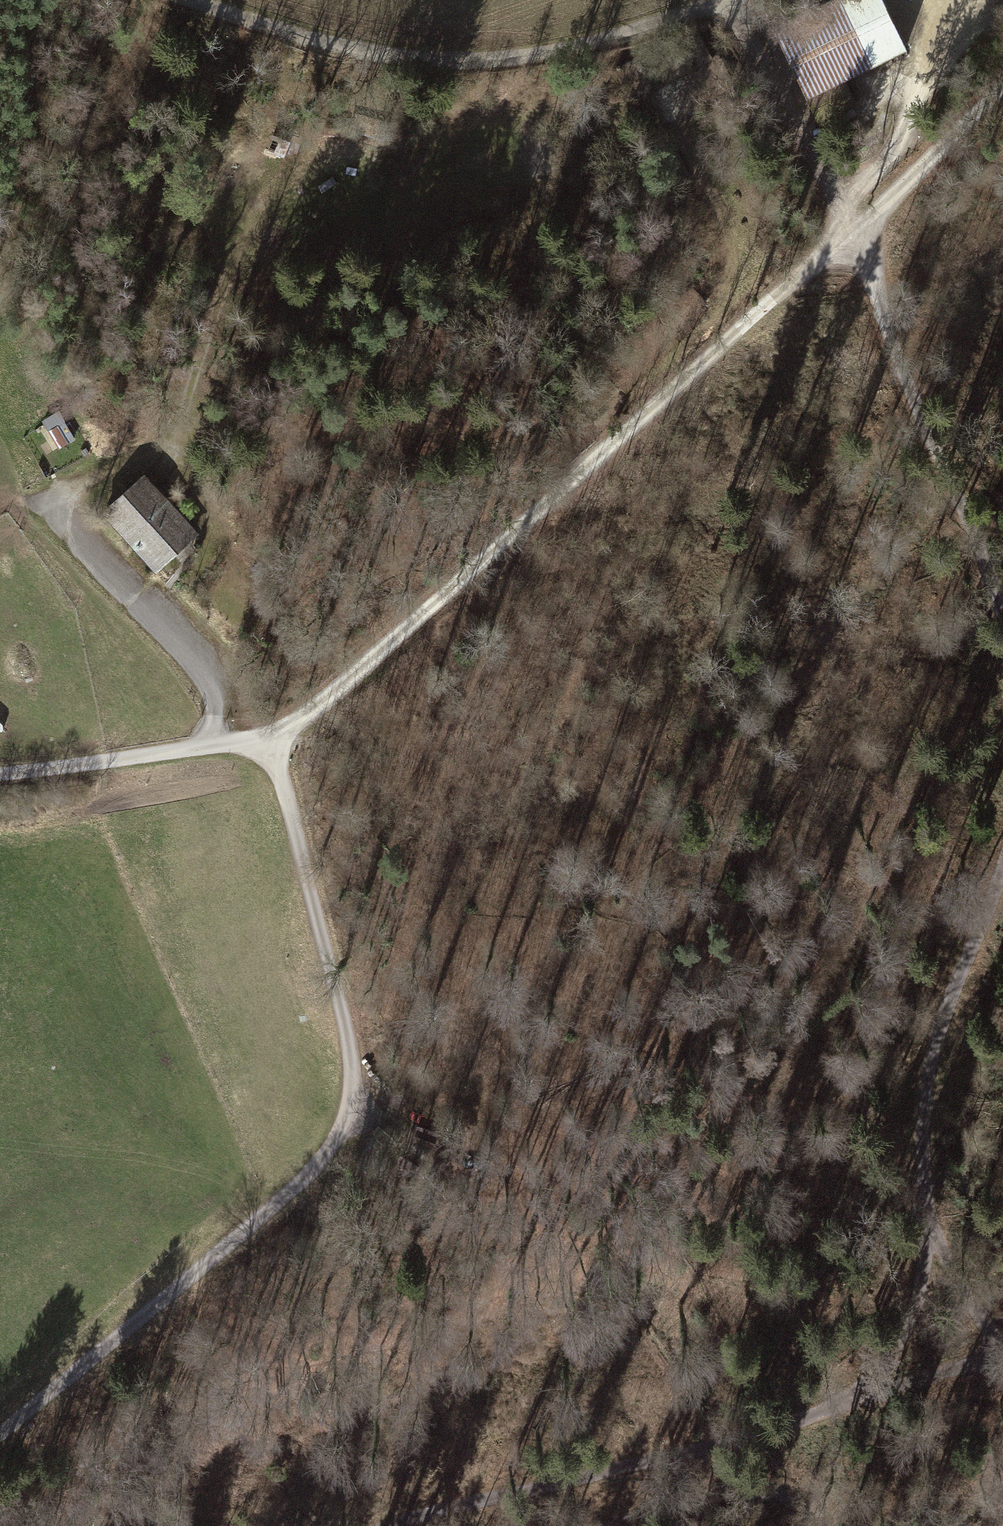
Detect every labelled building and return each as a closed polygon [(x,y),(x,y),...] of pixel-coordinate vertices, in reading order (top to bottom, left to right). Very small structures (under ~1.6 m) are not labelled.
[(774,26),(797,15),(789,0),(761,0),(774,26)] [(773,30),(790,66),(807,101),(908,52),(883,0),(836,0),(773,30)] [(848,84),(808,103),(818,124),(858,105),(848,84)] [(468,247),(451,246),(450,257),(467,259),(468,247)] [(48,413),(60,443),(76,437),(64,406),(48,413)] [(217,427),(204,424),(202,434),(215,437),(217,427)] [(145,478),(105,514),(156,569),(196,533),(145,478)]
